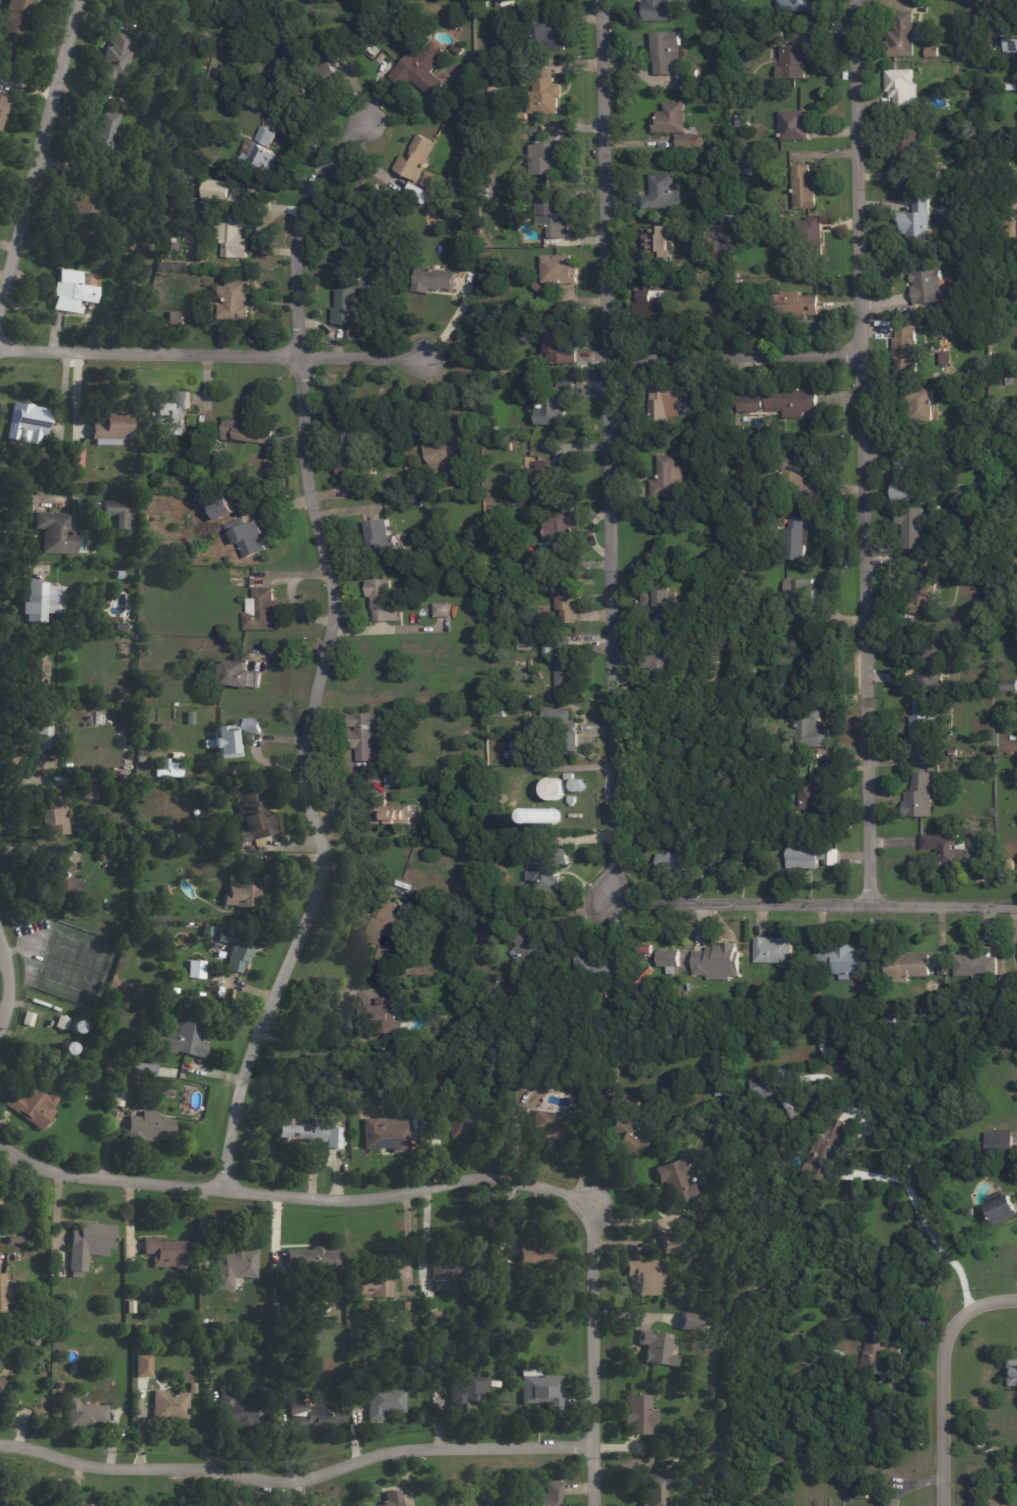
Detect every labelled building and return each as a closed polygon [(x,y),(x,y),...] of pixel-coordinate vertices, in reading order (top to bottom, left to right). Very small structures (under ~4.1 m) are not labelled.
[(1,32),(7,0),(23,0),(30,2),(23,37),(1,32)] [(647,2),(647,0),(670,0),(670,3),(671,22),(643,23),(642,2),(647,2)] [(774,9),(774,0),(781,0),(811,0),(811,14),(786,13),(787,10),(774,9)] [(913,27),(913,58),(885,58),(885,45),(888,45),(887,33),(893,33),(893,25),(896,25),(896,14),(913,14),(913,27)] [(566,35),(566,50),(535,50),(534,19),(553,19),(553,36),(566,35)] [(781,37),(781,42),(755,42),(755,27),(781,27),(781,37)] [(123,36),(130,38),(123,69),(119,68),(115,88),(95,84),(103,48),(108,49),(111,34),(123,36)] [(674,74),(674,76),(655,76),(655,63),(652,63),(652,34),(681,34),(681,63),(674,63),(674,74)] [(1016,52),(1016,38),(1003,38),(1003,51),(1016,52)] [(453,49),(458,44),(466,51),(461,57),(453,49)] [(807,59),(808,66),(804,66),(804,80),(779,80),(779,47),(807,46),(807,59)] [(440,57),(437,61),(440,64),(431,74),(437,79),(425,93),(409,80),(402,88),(389,78),(409,54),(415,59),(423,50),(426,53),(429,49),(440,57)] [(925,49),(938,49),(938,58),(925,58),(925,49)] [(328,64),(337,75),(302,105),(291,91),(326,62),(328,64)] [(917,95),(917,108),(893,109),(893,99),(889,99),(889,93),(885,93),(885,72),(913,71),(913,85),(917,85),(917,95)] [(561,95),(561,99),(557,99),(557,111),(529,111),(529,93),(534,93),(534,74),(553,74),(553,85),(561,85),(561,95)] [(10,102),(0,142),(0,99),(10,102)] [(684,128),(684,134),(651,135),(650,121),(657,121),(657,113),(664,113),(663,105),(683,104),(684,128)] [(119,115),(112,156),(91,152),(93,145),(88,144),(91,128),(96,129),(99,112),(119,115)] [(808,129),(809,141),(781,142),(780,131),(779,129),(779,126),(779,125),(779,113),(807,112),(807,122),(805,122),(805,128),(808,128),(808,129)] [(749,126),(749,133),(736,134),(735,116),(749,116),(749,126)] [(514,125),(522,124),(523,134),(515,134),(514,125)] [(273,135),(265,151),(277,158),(262,183),(233,166),(240,154),(244,156),(260,128),(273,135)] [(893,142),(893,131),(917,131),(919,171),(894,172),(893,142)] [(430,161),(417,183),(394,169),(401,156),(405,158),(418,135),(436,145),(428,160),(430,161)] [(697,137),(697,151),(675,151),(675,135),(692,135),(692,137),(697,137)] [(979,148),(969,149),(969,142),(978,141),(979,148)] [(534,143),(561,143),(561,161),(558,161),(558,173),(531,173),(530,146),(534,146),(534,143)] [(751,161),(751,167),(737,168),(737,156),(751,156),(751,161)] [(793,198),(791,166),(810,166),(810,179),(813,179),(813,187),(815,187),(816,211),(793,212),(793,198)] [(672,184),(672,190),(678,190),(679,209),(641,211),(640,196),(649,196),(648,176),(672,175),(672,184)] [(199,199),(226,200),(227,180),(200,179),(199,199)] [(429,195),(424,205),(403,196),(409,184),(429,195)] [(96,197),(81,242),(67,237),(71,223),(66,222),(73,202),(75,203),(79,191),(96,197)] [(565,228),(536,228),(535,201),(556,201),(556,213),(564,213),(565,228)] [(929,215),(928,244),(907,244),(907,234),(897,234),(897,214),(929,215)] [(231,215),(246,216),(245,231),(237,231),(237,236),(241,236),(241,240),(246,240),(245,259),(221,258),(221,241),(213,241),(213,225),(221,225),(221,215),(231,215)] [(821,221),(822,247),(800,248),(799,222),(807,222),(807,218),(821,218),(821,221)] [(646,265),(644,229),(667,228),(668,251),(671,251),(672,264),(646,265)] [(156,255),(153,266),(143,263),(146,252),(156,255)] [(573,266),(573,270),(577,270),(578,285),(552,285),(552,288),(546,288),(546,285),(542,285),(542,257),(571,256),(571,266),(573,266)] [(433,271),(456,274),(454,291),(443,290),(442,292),(431,291),(430,294),(413,292),(416,269),(433,271)] [(80,274),(78,287),(93,289),(90,305),(76,303),(75,308),(81,309),(80,315),(53,311),(59,270),(80,274)] [(939,281),(939,282),(938,283),(940,303),(911,306),(909,292),(918,291),(916,274),(938,272),(939,281)] [(365,295),(361,295),(360,326),(331,325),(331,309),(334,309),(334,291),(339,291),(339,281),(366,282),(365,295)] [(248,283),(247,303),(244,303),(244,307),(248,307),(247,322),(215,320),(218,287),(225,288),(225,282),(248,283)] [(693,292),(675,292),(675,282),(693,282),(693,292)] [(636,308),(636,292),(666,293),(666,320),(636,319),(636,308)] [(817,304),(817,317),(806,317),(806,320),(768,321),(768,296),(780,296),(780,293),(799,293),(799,297),(817,297),(817,304)] [(191,296),(200,296),(200,305),(190,305),(191,296)] [(166,313),(178,314),(178,318),(183,318),(182,326),(166,326),(166,313)] [(537,315),(546,314),(546,322),(537,322),(537,315)] [(920,345),(920,371),(895,371),(896,340),(899,340),(900,327),(914,327),(914,345),(920,345)] [(575,351),(576,365),(547,366),(547,363),(541,363),(541,354),(543,353),(543,339),(565,338),(565,352),(575,351)] [(949,364),(948,350),(936,350),(937,364),(949,364)] [(491,379),(507,379),(507,389),(491,389),(491,379)] [(574,381),(573,404),(562,404),(562,406),(563,406),(563,411),(565,411),(565,420),(561,420),(561,427),(534,426),(534,388),(556,388),(556,387),(561,381),(574,381)] [(650,387),(687,386),(687,401),(679,402),(680,424),(650,424),(649,401),(651,401),(650,387)] [(800,392),(818,393),(818,409),(799,408),(798,413),(768,412),(768,388),(772,388),(772,386),(784,386),(784,388),(800,389),(800,392)] [(939,411),(933,411),(933,423),(910,423),(911,390),(933,391),(933,405),(939,405),(939,411)] [(189,395),(189,411),(186,411),(186,430),(155,429),(156,404),(176,405),(177,392),(189,393),(189,395)] [(738,412),(738,397),(762,397),(762,412),(738,412)] [(33,407),(50,411),(46,433),(44,433),(41,446),(29,444),(31,433),(22,431),(20,443),(6,440),(13,404),(24,406),(24,405),(33,406),(33,407)] [(352,450),(339,450),(339,417),(365,418),(364,439),(352,439),(352,450)] [(126,428),(126,441),(119,441),(119,446),(93,446),(93,440),(88,440),(89,424),(99,424),(99,418),(126,419),(126,428)] [(271,433),(269,446),(233,440),(233,442),(221,440),(224,420),(244,423),(245,419),(273,424),(271,433)] [(459,430),(462,438),(458,440),(464,453),(456,456),(461,467),(445,474),(442,466),(430,471),(421,449),(445,439),(441,429),(456,423),(459,430)] [(74,449),(79,449),(79,470),(70,471),(69,449),(74,449)] [(922,469),(910,469),(911,502),(891,503),(891,487),(895,486),(894,454),(922,453),(922,469)] [(683,482),(677,482),(677,500),(650,501),(650,482),(658,482),(658,457),(676,457),(676,468),(682,468),(683,482)] [(812,483),(811,491),(782,490),(784,460),(807,461),(806,477),(812,478),(812,483)] [(549,462),(554,462),(552,504),(529,503),(531,461),(549,462)] [(337,465),(349,466),(348,479),(336,478),(337,465)] [(228,499),(235,513),(218,521),(211,505),(227,497),(228,499)] [(412,502),(420,502),(421,510),(412,510),(412,502)] [(126,530),(126,531),(108,530),(108,518),(95,518),(96,506),(123,506),(123,515),(127,515),(126,530)] [(922,529),(922,551),(901,551),(900,526),(894,526),(894,510),(922,510),(922,529)] [(33,513),(69,515),(68,531),(76,531),(76,541),(40,540),(40,530),(31,530),(32,513),(33,513)] [(568,540),(542,541),(542,537),(543,537),(543,530),(541,530),(541,514),(577,513),(577,526),(568,526),(568,540)] [(809,531),(809,562),(783,562),(783,530),(789,530),(789,518),(804,517),(804,531),(809,531)] [(247,525),(256,521),(261,534),(259,535),(265,550),(244,560),(237,544),(233,546),(224,526),(236,520),(239,529),(247,525)] [(366,524),(388,521),(390,538),(395,537),(397,549),(389,550),(390,553),(370,557),(365,524),(366,524)] [(935,616),(907,612),(912,579),(940,583),(935,616)] [(814,597),(813,620),(791,620),(792,598),(782,598),(782,583),(786,580),(814,580),(814,597)] [(387,623),(373,623),(373,610),(370,610),(370,598),(365,598),(365,582),(388,582),(388,608),(399,608),(399,622),(387,623)] [(578,595),(578,612),(575,612),(575,624),(560,624),(560,612),(555,612),(555,609),(551,609),(551,595),(548,595),(548,590),(561,590),(561,582),(579,582),(578,595)] [(28,583),(41,584),(41,587),(63,588),(62,615),(41,614),(40,624),(14,622),(15,603),(20,604),(21,583),(28,583)] [(673,593),(677,593),(677,604),(670,604),(669,619),(659,619),(659,608),(654,608),(654,612),(645,612),(645,593),(652,593),(652,586),(669,586),(669,593),(673,593)] [(277,631),(243,631),(243,613),(247,613),(247,600),(253,600),(253,589),(273,589),(273,602),(280,602),(280,622),(277,622),(277,631)] [(450,619),(433,619),(432,604),(449,604),(450,619)] [(574,646),(576,687),(556,688),(555,659),(543,659),(542,646),(554,645),(554,637),(574,636),(574,646)] [(532,652),(518,652),(518,639),(532,639),(532,652)] [(832,678),(803,677),(804,660),(808,660),(808,652),(812,652),(812,641),(829,641),(828,655),(832,655),(832,678)] [(943,646),(941,690),(919,689),(921,645),(943,646)] [(39,650),(45,650),(45,662),(49,662),(48,690),(24,689),(26,649),(39,650)] [(665,666),(665,677),(650,677),(650,675),(648,675),(648,669),(640,669),(641,656),(667,657),(667,665),(665,665),(665,666)] [(245,663),(244,671),(250,672),(247,689),(216,685),(219,664),(224,664),(224,661),(245,663)] [(979,680),(989,680),(989,692),(979,691),(979,680)] [(1016,693),(1000,693),(1000,682),(1016,682),(1016,693)] [(115,692),(131,692),(131,705),(115,705),(115,692)] [(932,743),(910,744),(910,718),(913,718),(913,701),(932,700),(932,743)] [(504,708),(504,719),(493,719),(493,708),(504,708)] [(577,723),(577,753),(560,753),(561,736),(541,736),(541,711),(569,711),(569,723),(577,723)] [(380,732),(376,732),(376,770),(357,770),(356,749),(351,749),(351,732),(356,732),(356,728),(348,728),(348,716),(382,715),(382,732),(380,732)] [(829,730),(829,749),(796,749),(796,717),(813,717),(813,730),(829,730)] [(46,720),(45,735),(54,736),(53,751),(37,750),(38,737),(28,736),(29,719),(46,720)] [(262,735),(247,735),(247,720),(262,720),(262,735)] [(237,736),(239,758),(217,760),(217,756),(213,756),(212,749),(202,750),(201,742),(207,741),(212,740),(211,729),(236,726),(237,736)] [(511,753),(511,743),(520,743),(520,766),(511,766),(511,760),(505,760),(505,752),(511,753)] [(159,771),(159,760),(168,760),(168,771),(159,771)] [(931,787),(931,817),(902,818),(902,803),(905,803),(905,793),(911,793),(911,774),(931,774),(931,787)] [(400,788),(385,788),(385,776),(400,776),(400,788)] [(540,778),(542,799),(562,798),(561,777),(540,778)] [(795,783),(827,784),(826,812),(794,811),(795,783)] [(81,801),(81,786),(96,786),(95,801),(81,801)] [(260,793),(266,816),(271,815),(276,833),(250,841),(247,832),(240,834),(236,818),(238,817),(235,806),(239,805),(236,796),(259,790),(260,793)] [(66,797),(69,835),(46,837),(45,827),(36,827),(34,811),(47,810),(46,798),(66,797)] [(577,798),(576,805),(575,805),(575,807),(571,807),(571,805),(569,805),(570,797),(577,798)] [(409,825),(372,826),(372,807),(408,807),(408,814),(413,814),(413,819),(408,819),(409,825)] [(540,824),(552,825),(553,811),(540,811),(540,824)] [(963,858),(963,867),(937,868),(936,851),(921,851),(920,836),(959,835),(959,842),(965,842),(965,851),(963,851),(963,858)] [(838,853),(837,866),(817,866),(816,870),(784,869),(785,845),(817,846),(816,851),(838,852),(838,853)] [(569,865),(569,866),(551,865),(551,872),(558,873),(558,879),(560,879),(560,883),(559,883),(559,893),(551,893),(551,895),(543,895),(543,893),(536,893),(536,883),(533,883),(534,861),(538,861),(538,849),(570,850),(569,865)] [(690,872),(674,872),(674,871),(654,871),(654,855),(668,854),(668,853),(690,853),(690,872)] [(76,883),(81,883),(80,912),(45,911),(46,869),(72,869),(71,883),(76,883)] [(247,909),(233,909),(233,907),(220,907),(220,896),(225,896),(225,886),(245,886),(245,873),(258,874),(258,909),(247,909)] [(169,890),(171,895),(163,898),(160,889),(167,886),(169,890)] [(395,905),(390,915),(399,919),(391,940),(380,935),(375,947),(354,937),(364,914),(371,918),(379,898),(395,905)] [(211,929),(210,939),(201,938),(202,927),(211,929)] [(541,954),(542,956),(522,968),(517,960),(512,963),(506,953),(511,950),(511,949),(514,947),(508,937),(523,928),(532,944),(534,943),(541,954)] [(252,948),(250,964),(240,963),(239,974),(224,972),(227,955),(220,954),(223,933),(253,937),(252,948)] [(756,939),(791,940),(790,968),(776,968),(776,964),(753,964),(754,939),(756,939)] [(726,944),(735,944),(735,953),(739,953),(738,977),(728,977),(728,981),(705,980),(706,977),(691,976),(692,952),(706,953),(706,948),(713,949),(713,946),(721,947),(721,944),(726,944)] [(852,950),(864,950),(863,975),(849,975),(849,982),(838,981),(838,975),(831,975),(831,966),(813,965),(814,946),(831,947),(831,946),(853,947),(852,950)] [(650,955),(637,955),(637,947),(650,947),(650,955)] [(678,953),(678,968),(657,968),(657,952),(660,952),(660,950),(664,951),(665,952),(673,952),(674,951),(678,951),(678,953)] [(603,964),(615,964),(615,979),(573,978),(573,951),(590,951),(590,964),(603,964)] [(992,959),(997,959),(997,977),(990,977),(990,983),(974,983),(973,977),(955,977),(955,955),(985,955),(985,959),(992,959)] [(929,958),(930,978),(908,978),(908,984),(896,984),(896,978),(885,978),(884,957),(929,956),(929,958)] [(185,976),(202,977),(203,960),(186,959),(185,976)] [(1003,992),(1003,1003),(995,1003),(995,992),(1003,992)] [(395,1024),(395,1035),(376,1035),(376,1022),(357,1022),(357,1007),(376,1007),(376,999),(395,999),(395,1024)] [(24,1014),(33,1016),(30,1029),(19,1026),(22,1013),(24,1014)] [(52,1028),(56,1017),(67,1021),(63,1032),(52,1028)] [(201,1035),(199,1044),(206,1045),(204,1059),(148,1049),(152,1029),(177,1033),(180,1019),(203,1023),(201,1035)] [(128,1072),(152,1073),(153,1062),(128,1061),(128,1072)] [(786,1069),(788,1079),(779,1081),(776,1071),(786,1069)] [(606,1070),(616,1071),(615,1079),(605,1078),(606,1070)] [(770,1085),(773,1096),(753,1102),(747,1082),(767,1075),(770,1085)] [(52,1110),(49,1114),(51,1115),(40,1133),(1,1106),(11,1092),(18,1097),(26,1085),(46,1098),(50,1093),(59,1099),(52,1110)] [(788,1116),(781,1097),(792,1093),(798,1112),(788,1116)] [(473,1135),(449,1139),(445,1114),(474,1110),(478,1135),(473,1135)] [(536,1132),(532,1131),(535,1111),(553,1115),(550,1134),(536,1132)] [(159,1143),(141,1143),(141,1140),(129,1140),(129,1135),(125,1135),(126,1118),(140,1118),(140,1113),(155,1113),(155,1120),(172,1120),(171,1143),(159,1143)] [(323,1144),(292,1142),(292,1139),(287,1138),(287,1145),(279,1144),(279,1140),(272,1139),(273,1125),(286,1127),(287,1114),(298,1115),(298,1124),(324,1126),(323,1144)] [(601,1135),(614,1118),(646,1141),(634,1158),(625,1152),(619,1159),(604,1149),(609,1141),(601,1135)] [(834,1121),(841,1124),(836,1135),(842,1138),(833,1159),(825,1155),(822,1162),(806,1155),(812,1141),(818,1128),(823,1131),(829,1119),(834,1121)] [(408,1138),(408,1153),(390,1153),(390,1150),(363,1150),(363,1121),(406,1120),(406,1125),(407,1125),(408,1138)] [(341,1130),(339,1151),(324,1150),(326,1129),(341,1130)] [(1012,1137),(1012,1154),(985,1156),(983,1133),(1011,1132),(1012,1137)] [(691,1173),(683,1176),(687,1187),(693,1185),(696,1187),(698,1193),(696,1196),(691,1198),(692,1202),(668,1210),(665,1200),(670,1198),(664,1180),(659,1182),(654,1170),(689,1158),(694,1172),(691,1173)] [(1015,1213),(1016,1212),(1016,1217),(996,1227),(991,1216),(989,1217),(985,1207),(1008,1196),(1012,1205),(1015,1213)] [(91,1249),(87,1249),(86,1274),(83,1274),(82,1279),(72,1278),(72,1273),(69,1273),(72,1232),(78,1233),(78,1225),(115,1227),(114,1250),(91,1249)] [(677,1251),(677,1236),(662,1236),(662,1252),(677,1251)] [(167,1243),(184,1243),(184,1268),(151,1269),(151,1255),(142,1255),(142,1240),(156,1240),(156,1243),(167,1243)] [(501,1264),(516,1265),(516,1245),(538,1246),(537,1273),(524,1273),(524,1288),(496,1287),(497,1264),(501,1264)] [(338,1272),(285,1273),(285,1252),(310,1252),(310,1249),(323,1249),(323,1251),(337,1251),(338,1272)] [(256,1252),(254,1280),(232,1278),(231,1291),(209,1290),(211,1271),(214,1271),(215,1252),(232,1253),(232,1250),(256,1252)] [(656,1297),(630,1299),(627,1262),(659,1260),(661,1288),(656,1288),(656,1297)] [(433,1283),(430,1283),(430,1265),(443,1265),(443,1262),(454,1262),(455,1292),(442,1292),(442,1283),(433,1283)] [(393,1278),(393,1282),(390,1282),(390,1300),(360,1300),(360,1296),(351,1296),(351,1274),(378,1274),(378,1270),(393,1270),(393,1278)] [(10,1305),(0,1305),(0,1281),(3,1281),(3,1288),(10,1288),(10,1305)] [(133,1302),(133,1314),(126,1315),(125,1302),(133,1302)] [(678,1329),(679,1315),(696,1316),(695,1333),(678,1331),(678,1329)] [(669,1345),(669,1358),(676,1358),(675,1368),(644,1365),(647,1335),(670,1336),(669,1345)] [(39,1341),(34,1349),(26,1343),(31,1336),(39,1341)] [(891,1342),(898,1343),(895,1353),(887,1351),(881,1378),(858,1372),(867,1336),(891,1342)] [(151,1355),(150,1377),(135,1377),(135,1355),(151,1355)] [(1008,1362),(1016,1362),(1016,1388),(1008,1388),(1008,1362)] [(560,1377),(561,1413),(546,1414),(546,1405),(521,1406),(520,1371),(540,1370),(540,1378),(560,1377)] [(458,1378),(463,1378),(463,1380),(472,1381),(472,1378),(488,1379),(487,1400),(465,1399),(464,1414),(448,1414),(450,1377),(458,1378)] [(187,1395),(185,1421),(167,1420),(167,1423),(150,1422),(152,1392),(166,1393),(166,1397),(175,1397),(175,1394),(186,1394),(186,1389),(195,1390),(194,1395),(187,1395)] [(385,1414),(381,1414),(381,1424),(367,1423),(367,1390),(404,1391),(404,1414),(385,1414)] [(234,1395),(234,1404),(266,1406),(265,1432),(217,1429),(219,1395),(234,1395)] [(638,1437),(623,1436),(623,1425),(621,1425),(621,1410),(623,1410),(624,1397),(648,1397),(647,1437),(638,1437)] [(105,1408),(105,1430),(66,1430),(66,1400),(77,1400),(77,1407),(87,1407),(88,1406),(93,1406),(93,1408),(105,1408)] [(305,1408),(336,1406),(337,1428),(289,1432),(287,1404),(305,1402),(305,1408)] [(707,1455),(690,1455),(690,1447),(707,1446),(707,1455)] [(662,1495),(663,1505),(641,1505),(640,1476),(672,1476),(672,1489),(665,1489),(665,1495),(662,1495)] [(904,1482),(902,1493),(889,1491),(891,1480),(904,1482)] [(562,1485),(561,1505),(524,1505),(524,1495),(545,1495),(545,1484),(562,1484),(562,1485)] [(401,1492),(402,1505),(388,1505),(387,1494),(401,1492)] [(902,1497),(886,1497),(886,1505),(901,1505),(902,1497)]
